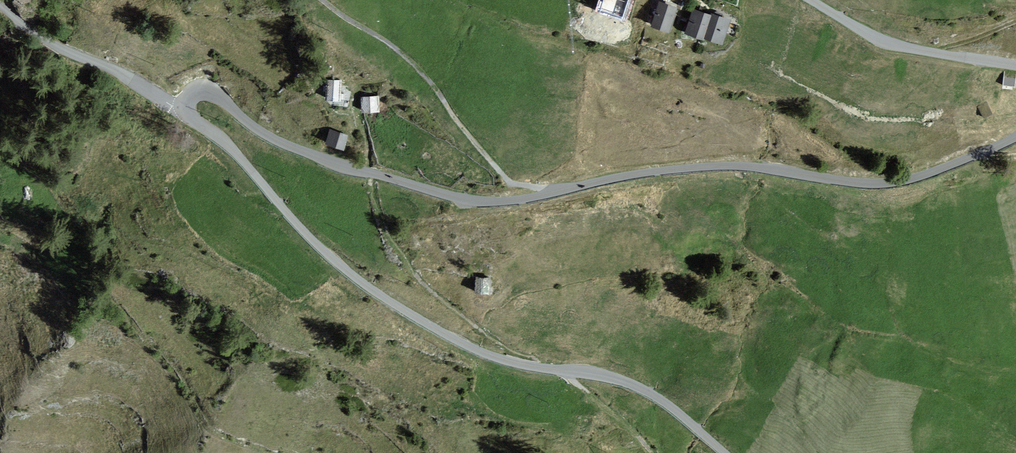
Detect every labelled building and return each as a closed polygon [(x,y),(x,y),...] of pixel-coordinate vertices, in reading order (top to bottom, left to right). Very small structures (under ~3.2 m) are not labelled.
[(674,8),(657,2),(649,26),(667,32),(674,8)] [(691,9),(683,33),(701,39),(709,15),(691,9)] [(721,43),(729,20),(710,14),(702,37),(721,43)] [(337,82),(324,81),(323,100),(336,101),(337,82)] [(375,98),(359,98),(359,111),(375,111),(375,98)] [(328,131),(324,143),(342,149),(347,137),(328,131)] [(489,278),(472,278),(473,295),(489,295),(489,278)]
